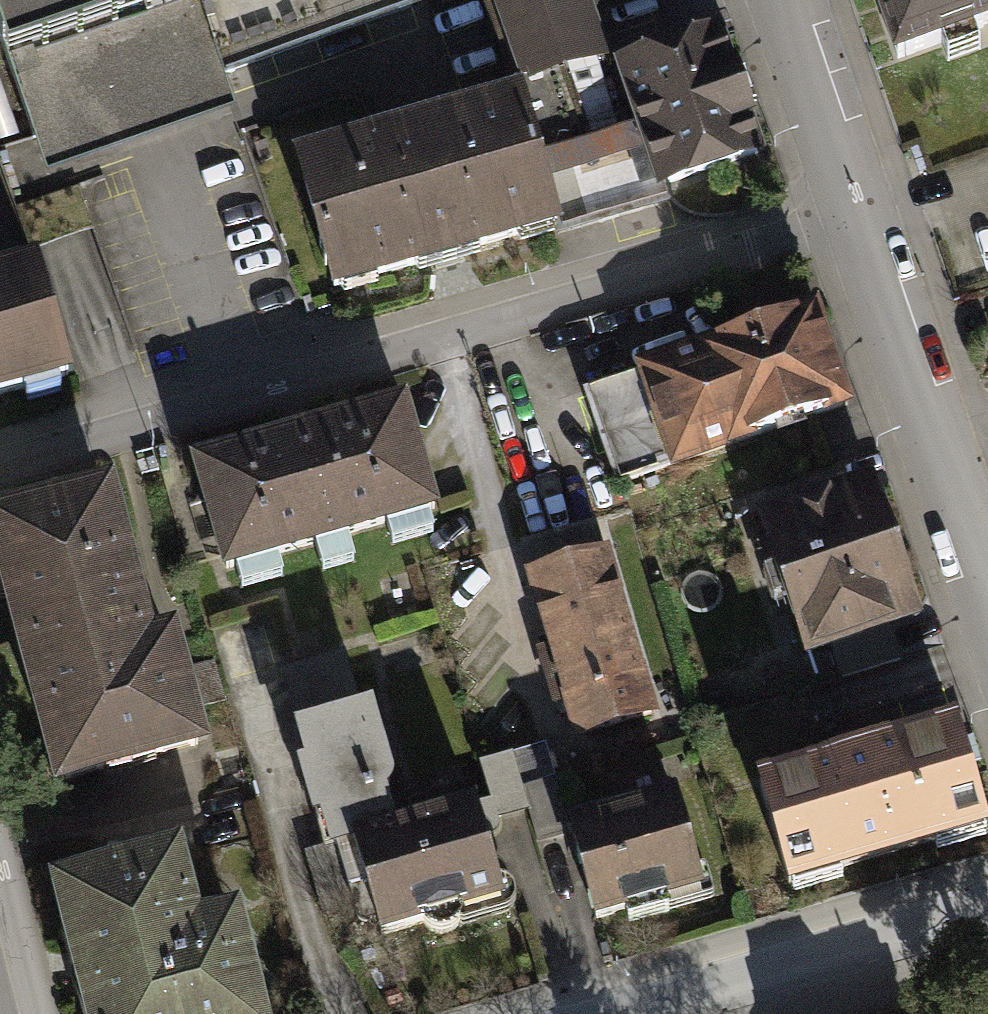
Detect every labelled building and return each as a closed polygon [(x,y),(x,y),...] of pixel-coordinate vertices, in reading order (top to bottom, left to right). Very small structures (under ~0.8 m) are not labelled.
[(47,183),(238,115),(226,84),(429,10),(425,0),(0,0),(0,46),(47,183)] [(512,84),(595,57),(576,0),(499,0),(511,36),(498,41),(512,84)] [(897,72),(987,39),(987,0),(871,0),(897,72)] [(622,70),(662,185),(757,152),(717,37),(622,70)] [(303,180),(336,293),(442,262),(555,229),(519,108),(480,120),(481,123),(352,161),(351,157),(309,169),(303,180)] [(72,390),(38,270),(4,279),(0,280),(0,410),(72,390)] [(635,376),(670,477),(851,415),(817,314),(635,376)] [(190,461),(225,583),(444,521),(409,400),(300,430),(190,461)] [(0,503),(0,594),(47,780),(203,741),(173,623),(151,628),(112,474),(0,503)] [(759,524),(805,666),(922,629),(877,487),(759,524)] [(529,578),(575,745),(658,723),(612,555),(529,578)] [(334,871),(357,864),(419,844),(374,704),(289,732),(334,871)] [(789,899),(987,843),(987,827),(965,747),(762,805),(789,899)] [(567,837),(596,938),(706,906),(678,806),(567,837)] [(474,826),(419,844),(357,864),(383,946),(501,908),(474,826)] [(78,1013),(262,1013),(236,914),(204,922),(184,849),(44,886),(63,958),(78,1013)]
